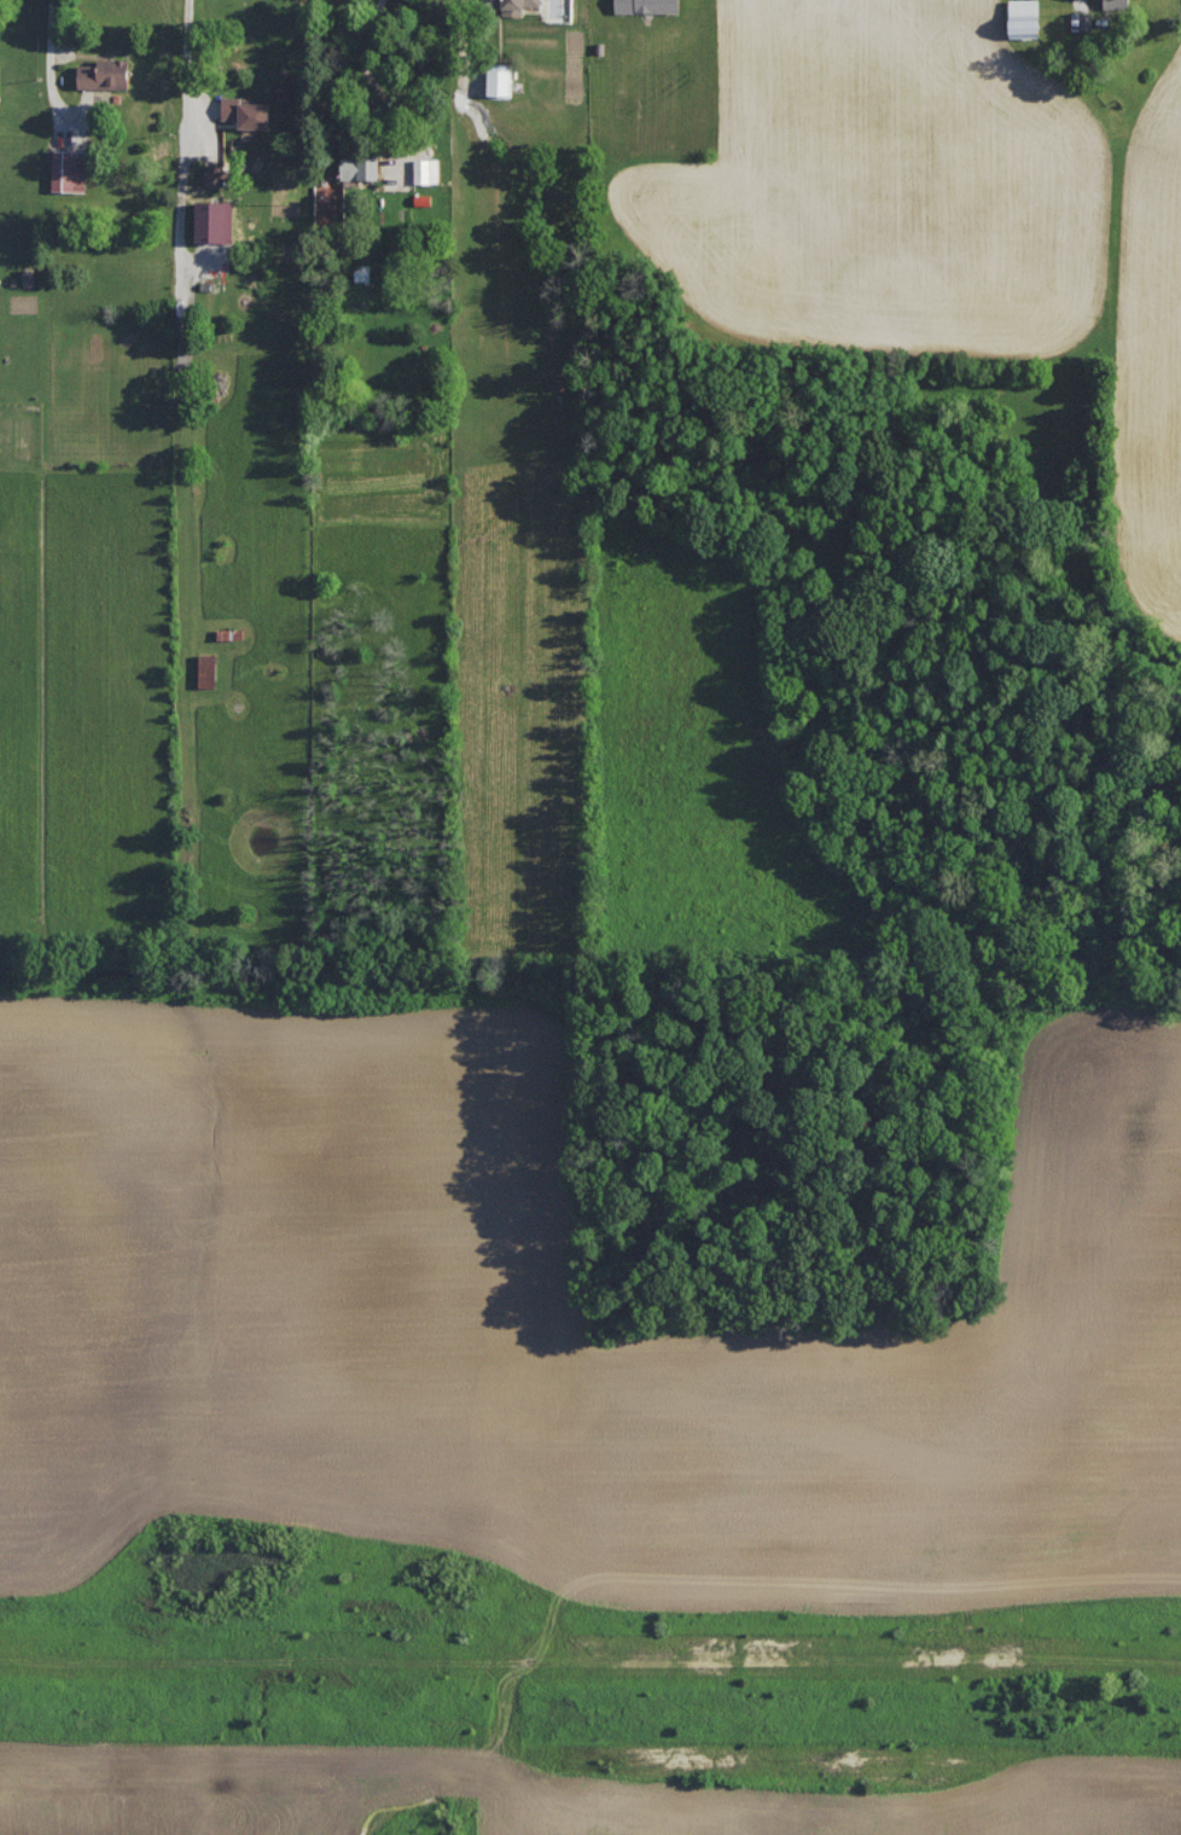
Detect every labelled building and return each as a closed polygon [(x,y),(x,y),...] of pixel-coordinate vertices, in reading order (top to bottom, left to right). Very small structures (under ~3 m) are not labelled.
[(484,6),(502,6),(502,16),(524,16),(524,5),(541,5),(541,0),(484,0),(484,6)] [(680,12),(680,0),(616,0),(616,11),(680,12)] [(1011,37),(1041,37),(1040,0),(1009,0),(1011,37)] [(1129,0),(1104,0),(1104,8),(1129,8),(1129,0)] [(78,86),(128,87),(129,58),(98,58),(98,64),(78,64),(78,86)] [(488,96),(512,96),(513,62),(488,62),(488,96)] [(238,127),(269,127),(270,102),(256,102),(256,96),(222,96),(222,119),(238,119),(238,127)] [(86,191),(87,150),(53,149),(52,190),(86,191)] [(378,156),(341,157),(341,179),(379,178),(378,156)] [(415,158),(415,183),(440,182),(440,158),(415,158)] [(226,185),(226,162),(204,163),(205,185),(226,185)] [(229,227),(206,227),(206,256),(228,257),(229,227)] [(200,686),(215,687),(215,676),(200,675),(200,686)]
